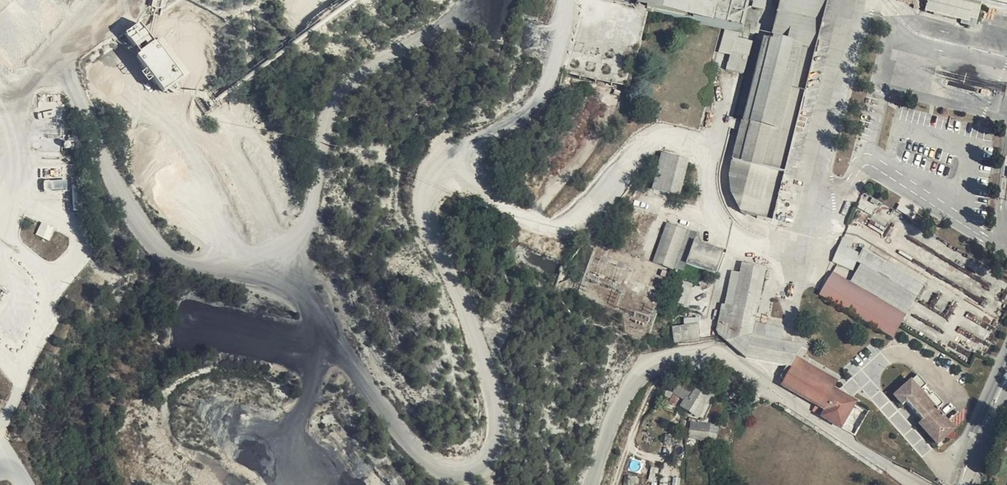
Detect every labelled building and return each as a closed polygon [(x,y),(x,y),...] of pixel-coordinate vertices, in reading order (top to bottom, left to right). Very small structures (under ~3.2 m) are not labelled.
[(674,0),(645,0),(637,33),(757,64),(773,0),(759,0),(749,39),(700,27),(706,0),(694,0),(693,4),(674,0)] [(700,27),(749,39),(759,0),(706,0),(700,27)] [(757,64),(725,200),(732,217),(737,227),(770,235),(831,0),(773,0),(757,64)] [(924,20),(966,31),(969,17),(980,20),(983,10),(1006,17),(1006,0),(928,0),(924,20)] [(969,17),(966,31),(977,33),(980,20),(969,17)] [(188,90),(162,56),(138,74),(164,110),(188,90)] [(547,90),(538,87),(535,99),(544,102),(547,90)] [(654,185),(679,192),(689,159),(665,152),(654,185)] [(654,216),(631,208),(620,237),(643,246),(654,216)] [(42,221),(37,234),(50,239),(55,226),(42,221)] [(673,269),(687,231),(669,224),(653,261),(673,269)] [(698,235),(687,231),(673,269),(684,273),(688,262),(695,244),(698,235)] [(856,272),(863,257),(854,252),(858,244),(847,238),(835,263),(856,272)] [(723,254),(695,244),(688,262),(716,274),(723,254)] [(832,282),(905,321),(912,310),(926,280),(866,250),(863,257),(856,272),(853,279),(838,271),(832,282)] [(813,411),(843,428),(855,402),(833,390),(838,383),(796,358),(801,347),(768,339),(769,329),(754,326),(763,269),(742,264),(726,314),(713,311),(712,317),(716,328),(724,335),(740,346),(747,351),(753,355),(758,357),(788,368),(781,381),(788,384),(785,390),(815,407),(813,411)] [(894,338),(905,321),(832,282),(824,296),(894,338)] [(679,339),(695,339),(695,335),(702,334),(703,327),(681,326),(679,330),(679,339)] [(922,392),(915,384),(896,399),(903,407),(909,402),(926,421),(920,426),(937,447),(955,431),(938,410),(944,406),(928,387),(922,392)] [(699,390),(688,409),(698,414),(711,393),(702,386),(699,390)] [(681,404),(688,409),(699,390),(697,388),(694,393),(692,392),(689,397),(686,395),(681,404)] [(747,406),(760,403),(759,394),(745,396),(747,406)] [(691,436),(702,437),(702,425),(692,424),(691,436)] [(702,425),(702,437),(716,439),(717,426),(702,425)]
